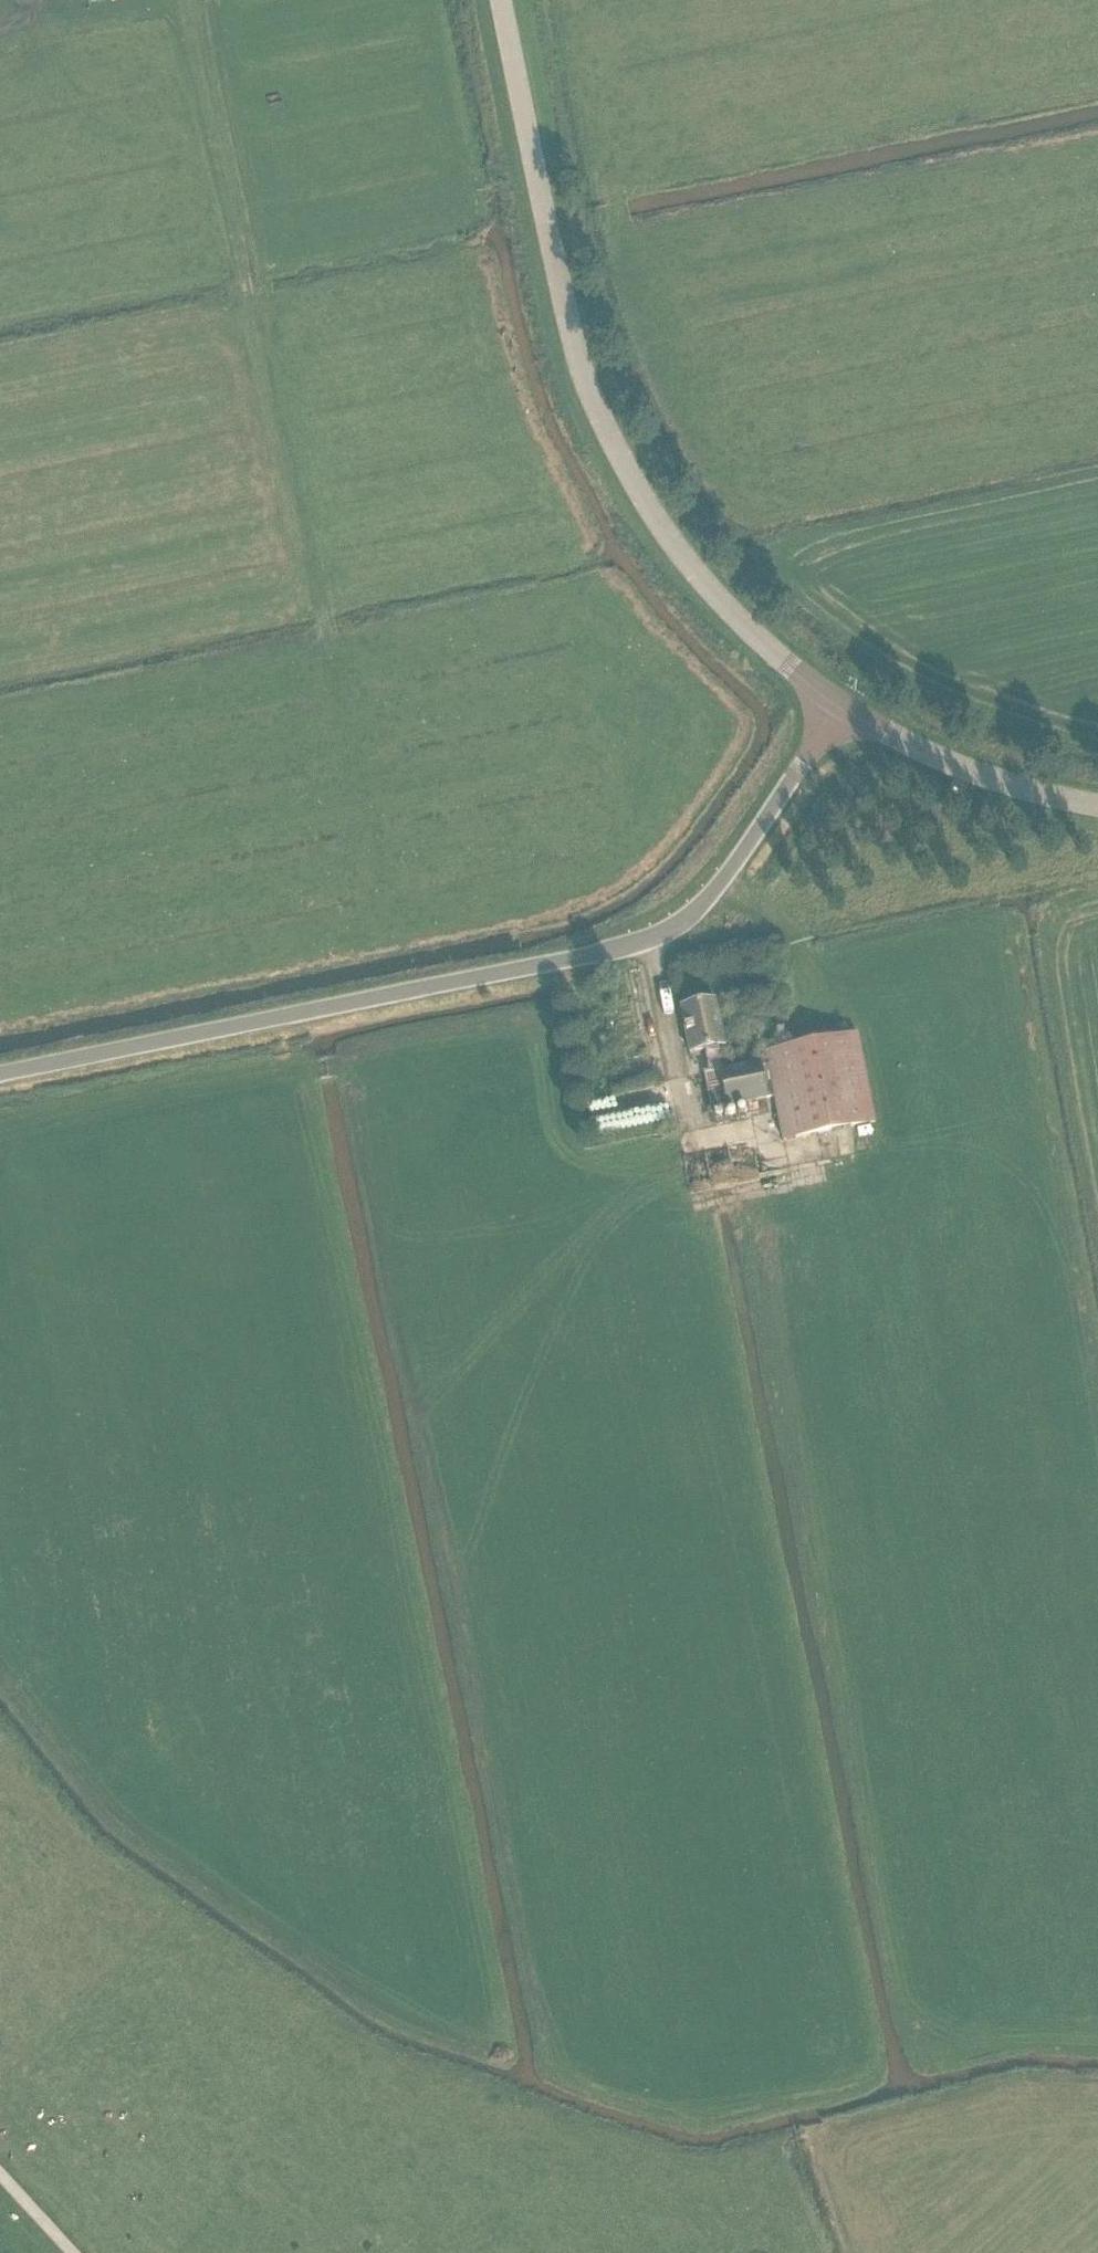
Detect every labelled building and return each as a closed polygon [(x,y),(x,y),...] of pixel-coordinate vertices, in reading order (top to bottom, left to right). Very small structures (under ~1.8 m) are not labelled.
[(857,1034),(766,1052),(769,1070),(761,1072),(760,1062),(722,1070),(717,1048),(724,1046),(715,1000),(681,1006),(690,1053),(704,1050),(709,1072),(704,1073),(711,1109),(774,1097),(783,1141),(875,1123),(857,1034)]
